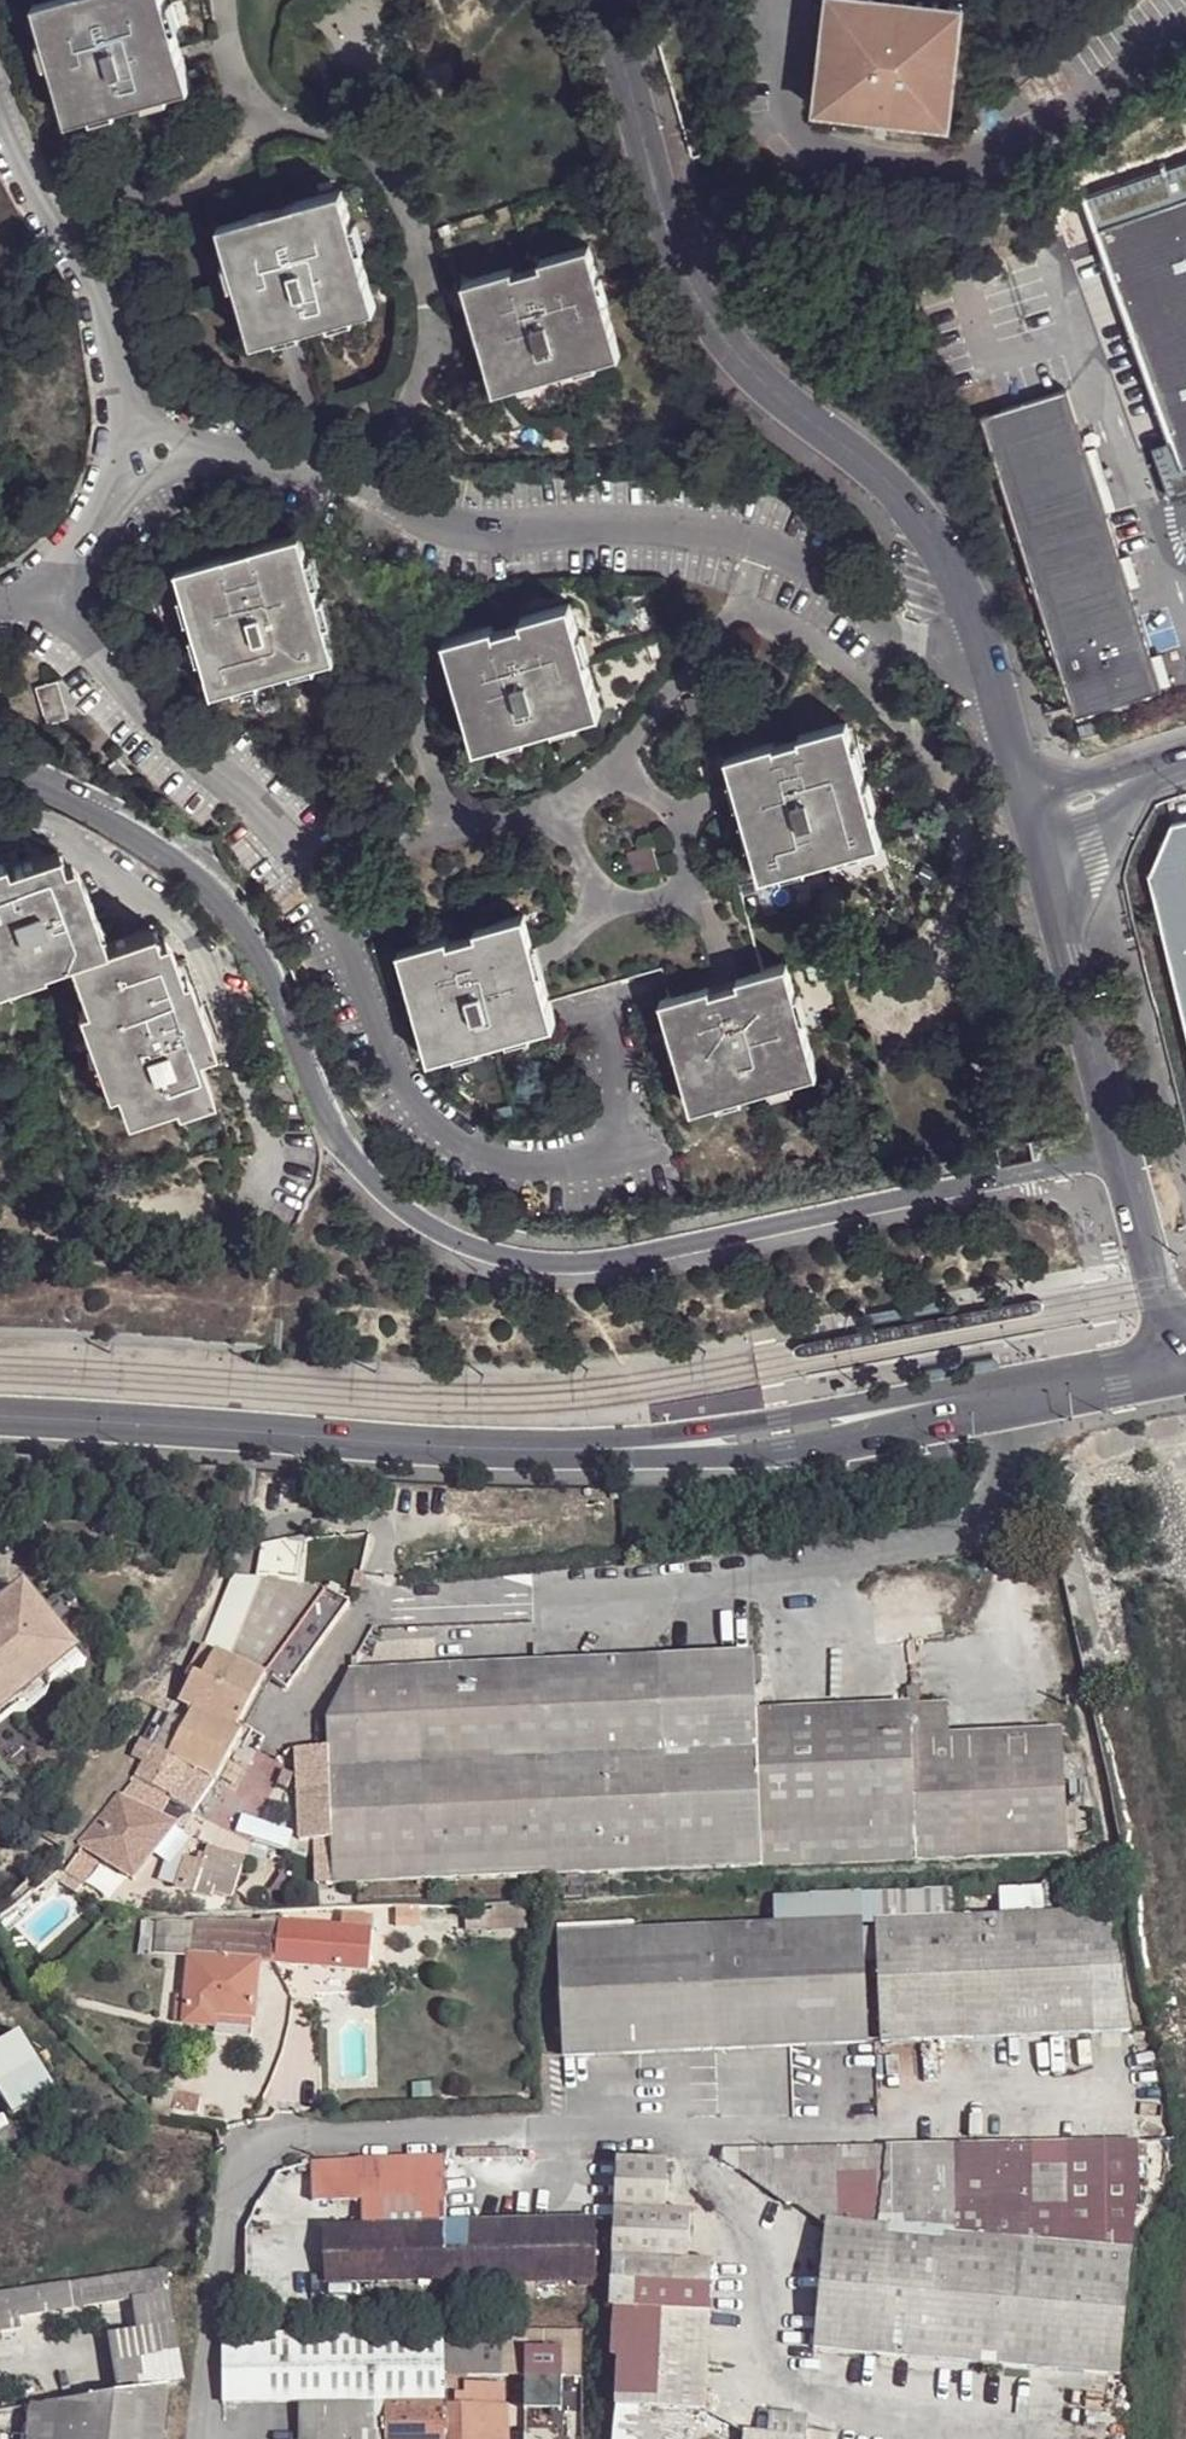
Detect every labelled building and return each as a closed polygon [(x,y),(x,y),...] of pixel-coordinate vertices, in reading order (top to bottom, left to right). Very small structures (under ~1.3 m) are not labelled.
[(70,121),(193,87),(167,0),(53,0),(35,5),(70,121)] [(922,0),(828,0),(815,107),(950,122),(963,5),(922,0)] [(221,227),(255,343),(377,308),(343,192),(221,227)] [(1087,228),(1157,427),(1161,435),(1172,467),(1185,462),(1185,194),(1087,228)] [(487,341),(478,343),(492,395),(517,389),(516,382),(541,377),(543,382),(570,374),(569,368),(591,361),(594,367),(618,360),(604,308),(594,310),(588,285),(599,282),(590,249),(540,263),(542,269),(512,278),(511,271),(462,286),(470,319),(481,316),(487,341)] [(600,281),(599,282),(588,285),(594,310),(604,308),(608,307),(600,281)] [(474,343),(478,343),(487,341),(481,316),(470,319),(467,320),(474,343)] [(595,373),(591,361),(569,368),(570,374),(571,379),(595,373)] [(544,387),(541,377),(516,382),(519,394),(544,387)] [(1061,384),(975,411),(1005,504),(1091,475),(1061,384)] [(1161,435),(1143,442),(1161,490),(1185,482),(1185,462),(1172,467),(1161,435)] [(1091,475),(1005,504),(1016,538),(1102,510),(1091,475)] [(1102,510),(1016,538),(1041,617),(1127,589),(1102,510)] [(179,572),(215,694),(337,661),(302,536),(179,572)] [(1127,589),(1041,617),(1071,711),(1157,684),(1148,654),(1142,636),(1136,617),(1127,589)] [(574,722),(576,728),(599,722),(583,670),(576,671),(569,647),(577,645),(568,612),(520,625),(521,632),(493,640),(492,632),(442,646),(451,680),(461,678),(468,701),(458,704),(473,756),(499,749),(498,745),(522,737),(524,743),(551,735),(550,729),(574,722)] [(582,644),(577,645),(569,647),(576,671),(583,670),(589,668),(582,644)] [(454,705),(458,704),(468,701),(461,678),(451,680),(448,681),(454,705)] [(36,690),(46,724),(68,717),(57,682),(36,690)] [(578,736),(576,728),(574,722),(550,729),(551,735),(552,741),(578,736)] [(886,852),(876,818),(870,821),(863,796),(868,795),(864,779),(859,779),(853,757),(857,755),(851,731),(802,744),(802,750),(777,756),(776,752),(729,766),(735,791),(739,790),(747,814),(742,815),(747,831),(752,829),(759,852),(753,854),(763,886),(784,881),(782,875),(807,869),(808,874),(842,865),(841,859),(863,852),(865,858),(886,852)] [(526,749),(524,743),(522,737),(498,745),(499,749),(501,755),(526,749)] [(859,779),(864,779),(870,777),(861,754),(857,755),(853,757),(859,779)] [(737,815),(742,815),(747,814),(739,790),(735,791),(730,792),(737,815)] [(870,821),(876,818),(882,816),(873,793),(868,795),(863,796),(870,821)] [(1167,826),(1146,875),(1145,875),(1185,1036),(1185,821),(1167,826)] [(749,855),(753,854),(759,852),(752,829),(747,831),(743,831),(749,855)] [(47,967),(46,964),(72,954),(107,941),(79,856),(66,860),(62,845),(10,863),(0,867),(0,984),(47,967)] [(841,859),(842,865),(844,871),(866,863),(865,858),(863,852),(841,859)] [(10,863),(7,854),(0,856),(0,867),(10,863)] [(636,891),(660,884),(653,860),(628,868),(636,891)] [(782,875),(784,881),(785,885),(810,878),(808,874),(807,869),(782,875)] [(156,923),(107,941),(72,954),(89,1001),(80,1004),(109,1086),(117,1083),(128,1113),(176,1096),(178,1102),(215,1090),(200,1047),(216,1042),(190,968),(183,971),(169,931),(159,935),(156,923)] [(526,1032),(527,1036),(550,1030),(537,978),(527,980),(522,958),(531,956),(522,923),(474,936),(475,941),(445,949),(444,943),(395,955),(405,990),(410,989),(416,1010),(411,1011),(425,1064),(451,1057),(450,1052),(471,1047),(472,1051),(501,1044),(500,1039),(526,1032)] [(534,955),(531,956),(522,958),(527,980),(537,978),(540,977),(534,955)] [(784,1012),(794,1009),(785,976),(736,989),(738,995),(708,1002),(706,997),(658,1010),(667,1044),(673,1042),(679,1064),(674,1066),(688,1118),(714,1111),(713,1106),(734,1101),(735,1105),(764,1097),(763,1093),(788,1086),(789,1090),(813,1083),(799,1032),(790,1034),(784,1012)] [(404,1014),(411,1011),(416,1010),(410,989),(405,990),(398,992),(404,1014)] [(796,1008),(794,1009),(784,1012),(790,1034),(799,1032),(802,1031),(796,1008)] [(528,1043),(527,1036),(526,1032),(500,1039),(501,1044),(503,1050),(528,1043)] [(667,1067),(674,1066),(679,1064),(673,1042),(667,1044),(661,1046),(667,1067)] [(474,1058),(472,1051),(471,1047),(450,1052),(451,1057),(453,1064),(474,1058)] [(791,1097),(789,1090),(788,1086),(763,1093),(764,1097),(766,1104),(791,1097)] [(737,1112),(735,1105),(734,1101),(713,1106),(714,1111),(716,1118),(737,1112)] [(225,1576),(197,1645),(256,1673),(263,1677),(281,1685),(325,1626),(343,1602),(321,1589),(262,1585),(225,1576)] [(69,1646),(17,1577),(0,1589),(0,1697),(69,1646)] [(154,1733),(131,1777),(165,1798),(183,1809),(204,1782),(207,1784),(229,1731),(231,1729),(256,1673),(197,1645),(184,1671),(171,1698),(154,1733)] [(539,1669),(549,1879),(1065,1853),(1065,1848),(1064,1833),(1061,1731),(946,1736),(944,1703),(917,1705),(916,1687),(905,1687),(906,1706),(749,1715),(748,1658),(539,1669)] [(420,1882),(549,1879),(539,1669),(470,1672),(409,1676),(420,1882)] [(237,1732),(263,1677),(256,1673),(231,1729),(229,1731),(235,1735),(237,1732)] [(317,1885),(420,1882),(409,1676),(346,1681),(327,1720),(328,1749),(296,1751),(294,1753),(298,1843),(312,1842),(317,1885)] [(116,1797),(150,1820),(165,1798),(131,1777),(116,1797)] [(120,1872),(158,1824),(150,1820),(116,1797),(79,1841),(81,1845),(66,1866),(81,1877),(96,1856),(120,1872)] [(127,1878),(165,1829),(158,1824),(120,1872),(127,1878)] [(1073,1833),(1064,1833),(1065,1848),(1073,1848),(1073,1833)] [(209,1897),(218,1864),(201,1859),(199,1867),(191,1899),(207,1903),(209,1897)] [(191,1899),(199,1867),(182,1862),(173,1894),(191,1899)] [(209,1897),(228,1903),(237,1871),(218,1864),(209,1897)] [(872,1922),(1045,1914),(1043,1888),(871,1895),(872,1922)] [(1108,1911),(1045,1914),(872,1922),(878,2041),(1128,2031),(1108,1911)] [(493,1929),(493,1914),(464,1914),(465,1932),(493,1931),(493,1929)] [(505,1914),(493,1914),(493,1929),(505,1928),(505,1914)] [(338,1935),(371,1937),(373,1918),(339,1915),(338,1935)] [(858,1920),(705,1930),(711,2052),(865,2044),(858,1920)] [(154,1954),(181,1955),(249,1959),(250,1931),(157,1924),(154,1954)] [(275,1966),(278,1930),(251,1927),(250,1931),(249,1959),(249,1964),(275,1966)] [(338,1935),(278,1930),(275,1966),(366,1976),(371,1937),(338,1935)] [(711,2052),(705,1930),(553,1938),(559,2060),(711,2052)] [(249,1959),(181,1955),(179,1995),(170,1995),(169,2023),(207,2025),(208,2011),(247,2014),(249,1964),(249,1959)] [(247,2028),(247,2014),(208,2011),(207,2025),(247,2028)] [(17,2135),(57,2112),(18,2043),(0,2053),(0,2106),(17,2135)] [(1136,2143),(794,2148),(794,2169),(797,2203),(802,2207),(826,2224),(1053,2243),(1130,2250),(1138,2175),(1136,2143)] [(787,2209),(802,2207),(797,2203),(794,2169),(775,2168),(774,2148),(743,2148),(742,2156),(787,2209)] [(794,2169),(794,2148),(774,2148),(775,2168),(794,2169)] [(359,2156),(363,2228),(442,2227),(449,2227),(445,2154),(359,2156)] [(347,2164),(311,2165),(312,2191),(347,2190),(347,2164)] [(610,2311),(705,2316),(708,2269),(680,2267),(683,2220),(661,2218),(664,2167),(655,2165),(622,2164),(619,2164),(610,2311)] [(312,2191),(311,2165),(284,2172),(284,2200),(312,2206),(312,2191)] [(595,2223),(449,2227),(442,2227),(446,2281),(598,2279),(595,2223)] [(1048,2308),(1053,2243),(826,2224),(814,2352),(1042,2372),(1048,2308)] [(442,2227),(363,2228),(324,2229),(324,2282),(393,2282),(446,2281),(442,2227)] [(1125,2316),(1130,2250),(1053,2243),(1048,2308),(1125,2316)] [(0,2290),(0,2318),(15,2316),(129,2300),(169,2295),(165,2269),(0,2290)] [(393,2282),(324,2282),(324,2310),(394,2309),(393,2282)] [(107,2333),(115,2393),(165,2386),(184,2383),(171,2294),(169,2295),(129,2300),(134,2329),(107,2333)] [(1118,2378),(1125,2316),(1048,2308),(1042,2372),(1118,2378)] [(698,2414),(705,2316),(610,2311),(604,2406),(698,2414)] [(15,2316),(0,2318),(0,2330),(16,2327),(15,2316)] [(446,2332),(448,2377),(524,2377),(524,2331),(446,2332)] [(581,2377),(581,2331),(524,2331),(524,2377),(581,2377)] [(443,2377),(448,2377),(446,2332),(370,2333),(371,2372),(444,2373),(443,2377)] [(303,2402),(371,2402),(371,2372),(370,2333),(223,2334),(221,2404),(303,2402)] [(371,2408),(444,2406),(443,2377),(444,2373),(371,2372),(371,2402),(371,2408)] [(115,2393),(56,2401),(52,2438),(159,2438),(165,2386),(115,2393)] [(454,2397),(454,2407),(504,2406),(504,2389),(464,2387),(464,2397),(454,2397)] [(56,2401),(27,2404),(23,2438),(52,2438),(56,2401)] [(448,2407),(444,2406),(371,2408),(303,2408),(302,2433),(302,2438),(447,2438),(448,2407)] [(504,2406),(454,2407),(448,2407),(447,2438),(505,2438),(504,2406)] [(744,2438),(814,2438),(807,2438),(808,2419),(771,2414),(768,2435),(745,2432),(744,2438)]
